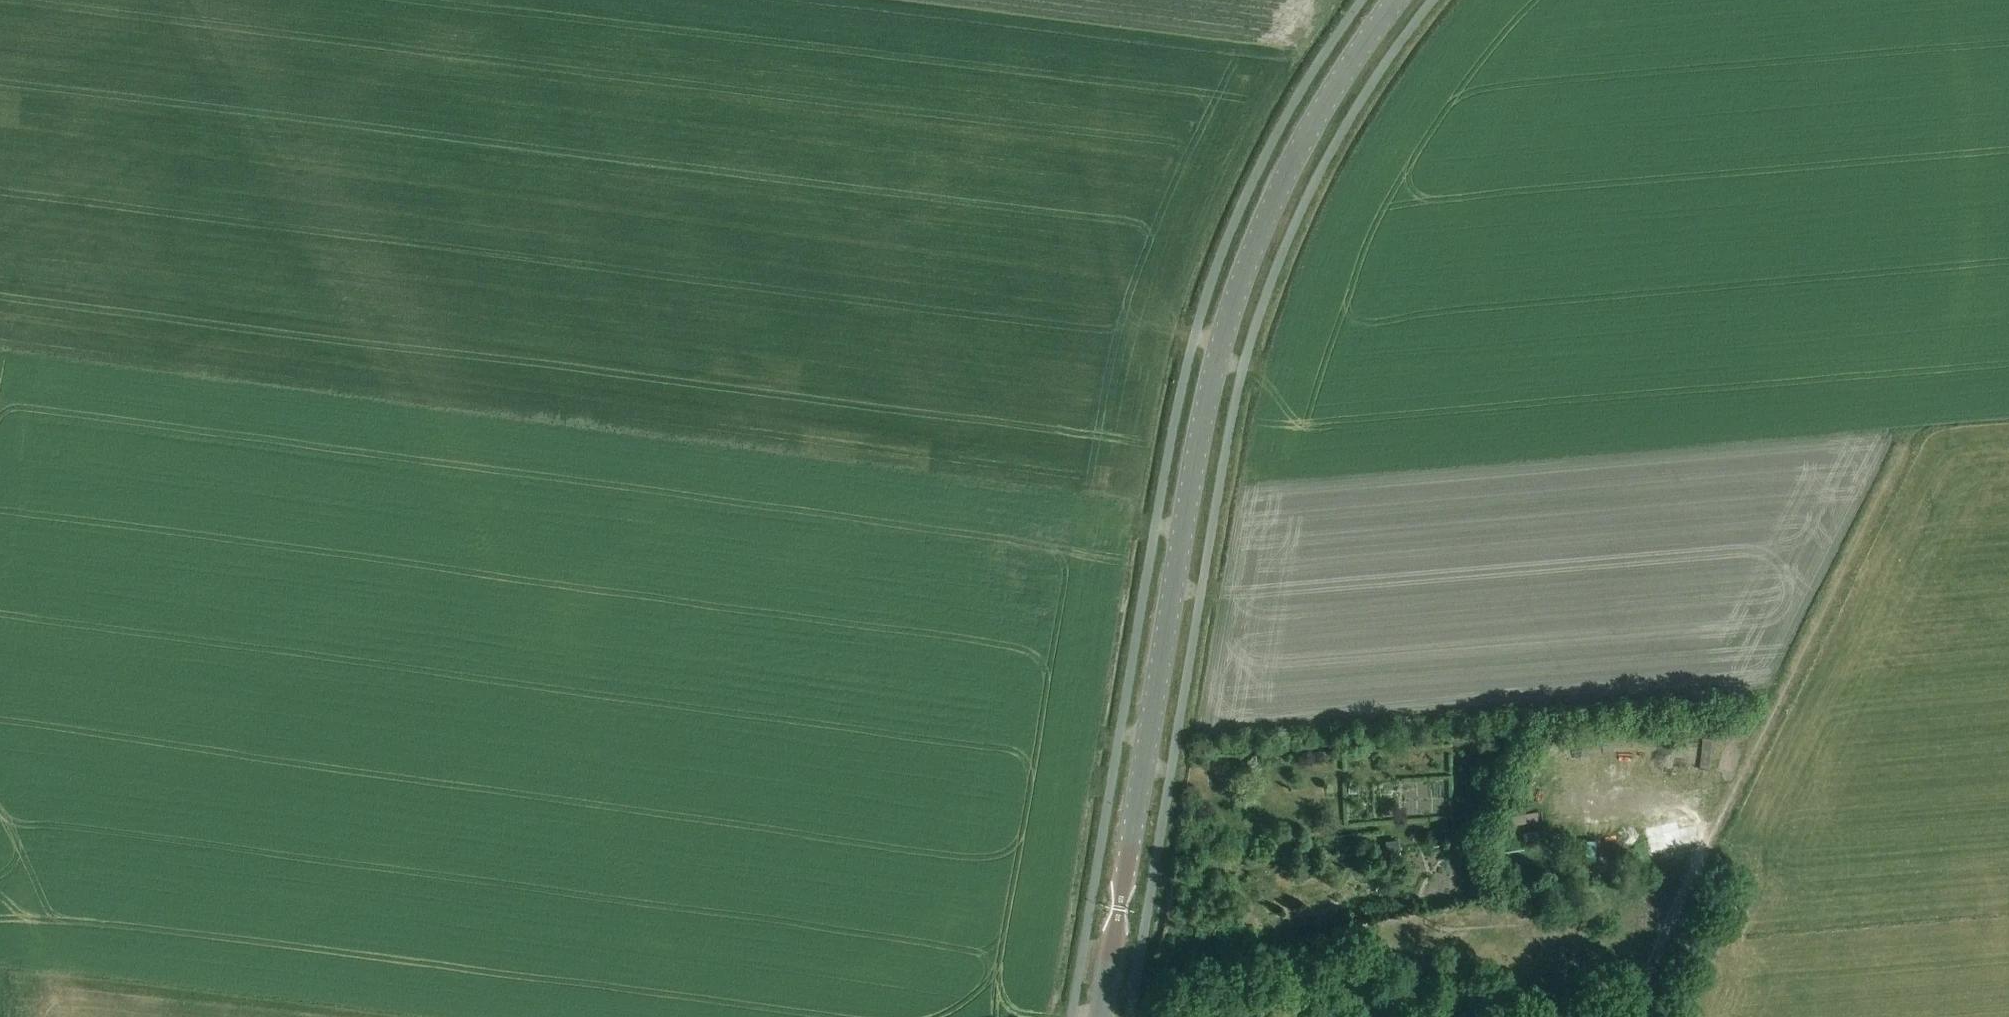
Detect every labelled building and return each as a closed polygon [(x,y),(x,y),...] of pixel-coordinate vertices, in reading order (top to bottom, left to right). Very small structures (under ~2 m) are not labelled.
[(1698,748),(1668,752),(1671,777),(1701,774),(1698,748)] [(1398,841),(1386,842),(1387,855),(1399,854),(1398,841)]
